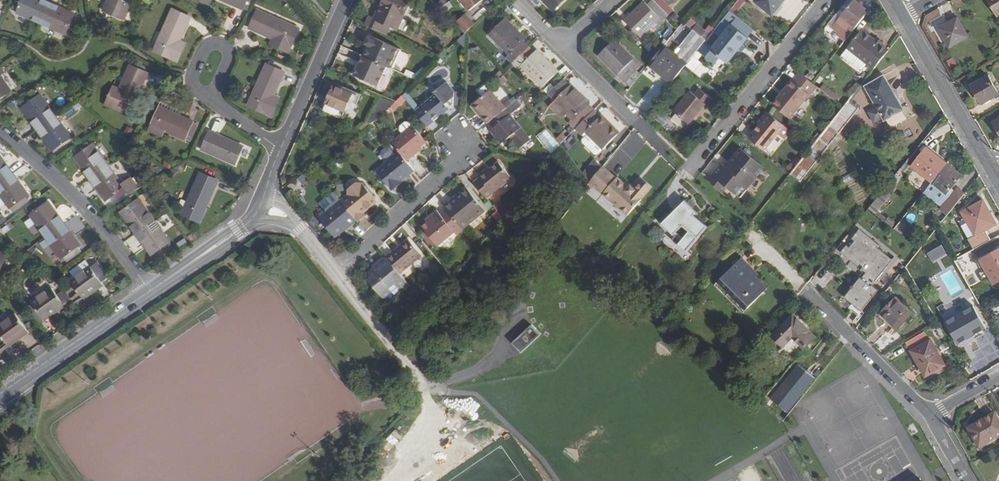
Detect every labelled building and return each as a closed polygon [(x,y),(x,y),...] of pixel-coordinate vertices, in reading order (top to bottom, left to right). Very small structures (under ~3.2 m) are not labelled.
[(18,12),(42,23),(52,3),(45,0),(43,0),(41,3),(36,0),(23,0),(21,5),(18,12)] [(105,11),(126,20),(135,0),(114,0),(113,3),(109,1),(105,11)] [(244,9),(248,0),(224,0),(244,9)] [(244,9),(248,11),(254,0),(248,0),(244,9)] [(366,26),(388,35),(391,27),(406,33),(419,4),(410,0),(385,0),(376,20),(370,17),(366,26)] [(472,12),(485,0),(462,0),(472,12)] [(554,11),(564,0),(543,0),(554,11)] [(667,15),(653,0),(652,0),(647,5),(645,2),(625,21),(632,28),(638,34),(641,37),(660,18),(662,20),(667,15)] [(667,15),(673,10),(668,5),(674,0),(653,0),(667,15)] [(756,1),(769,12),(778,1),(781,3),(784,0),(754,0),(756,1)] [(845,41),(871,9),(864,4),(863,6),(855,0),(854,0),(831,30),(845,41)] [(997,18),(998,16),(998,0),(987,0),(997,18)] [(781,3),(778,1),(769,12),(772,14),(781,3)] [(21,5),(15,3),(12,9),(18,12),(21,5)] [(52,3),(42,23),(67,34),(67,33),(71,35),(73,29),(70,28),(76,13),(66,9),(64,12),(58,10),(60,6),(52,3)] [(155,51),(179,61),(185,48),(179,45),(180,41),(191,17),(173,9),(155,51)] [(259,10),(251,28),(274,38),(278,40),(275,46),(289,52),(300,28),(259,10)] [(737,16),(730,10),(710,34),(709,36),(716,42),(723,34),(730,24),(737,16)] [(466,14),(457,23),(466,33),(476,24),(466,14)] [(706,40),(709,36),(710,34),(688,16),(683,22),(693,30),(706,40)] [(737,16),(730,24),(748,38),(754,29),(737,16)] [(507,57),(513,63),(529,48),(523,42),(526,39),(506,19),(490,35),(510,55),(507,57)] [(968,37),(958,19),(939,29),(950,48),(951,47),(968,37)] [(723,34),(740,48),(748,38),(730,24),(723,34)] [(638,34),(632,28),(629,31),(635,38),(638,34)] [(652,61),(649,65),(671,84),(674,79),(685,66),(706,40),(693,30),(674,53),(665,46),(652,61)] [(868,63),(875,69),(889,51),(862,30),(848,47),(868,63)] [(459,41),(468,51),(469,31),(466,34),(459,41)] [(728,64),(740,48),(723,34),(716,42),(711,50),(707,47),(702,54),(715,63),(720,57),(728,64)] [(370,59),(378,40),(372,37),(368,45),(372,47),(367,57),(370,59)] [(402,49),(379,39),(378,40),(370,59),(390,68),(393,69),(402,49)] [(640,66),(614,40),(599,56),(626,83),(640,66)] [(868,63),(848,47),(842,56),(860,70),(863,70),(868,63)] [(534,53),(529,48),(513,63),(519,69),(522,66),(543,87),(558,71),(537,50),(534,53)] [(370,59),(367,57),(366,57),(357,76),(381,87),(390,68),(370,59)] [(720,57),(715,63),(723,70),(728,64),(720,57)] [(953,57),(947,61),(951,68),(957,64),(953,57)] [(695,58),(689,65),(696,71),(702,63),(695,58)] [(285,72),(267,63),(249,105),(273,115),(280,99),(275,96),(285,72)] [(120,89),(114,86),(106,104),(131,114),(149,73),(131,65),(120,89)] [(494,71),(488,76),(491,79),(497,74),(494,71)] [(504,77),(500,72),(495,77),(499,81),(498,82),(503,87),(508,83),(503,77),(504,77)] [(12,90),(1,75),(0,74),(0,99),(12,90)] [(793,82),(774,105),(791,119),(810,95),(811,96),(818,87),(813,83),(801,74),(794,83),(793,82)] [(903,109),(884,76),(866,86),(877,106),(868,112),(874,124),(884,118),(885,119),(903,109)] [(998,95),(988,77),(972,86),(982,104),(998,95)] [(847,94),(852,98),(865,82),(860,78),(847,94)] [(555,103),(567,114),(573,120),(570,123),(576,129),(594,111),(588,105),(590,103),(572,86),(571,87),(564,80),(549,94),(556,102),(555,103)] [(438,94),(416,111),(429,127),(443,115),(442,113),(448,108),(450,110),(455,106),(456,93),(448,82),(436,92),(438,94)] [(820,89),(832,99),(836,94),(824,84),(820,89)] [(356,104),(360,95),(344,87),(343,90),(335,86),(324,111),(340,118),(343,111),(344,112),(350,101),(356,104)] [(482,110),(491,122),(506,110),(503,106),(486,86),(478,92),(483,98),(474,105),(480,112),(482,110)] [(693,90),(678,109),(693,121),(700,113),(703,110),(705,111),(715,99),(702,88),(697,94),(693,90)] [(405,96),(416,108),(419,104),(408,93),(405,96)] [(556,102),(549,94),(548,95),(555,103),(556,102)] [(41,95),(23,108),(29,117),(32,115),(36,120),(33,122),(38,129),(57,116),(41,95)] [(403,95),(398,100),(400,103),(406,110),(412,105),(403,95)] [(380,97),(371,112),(364,125),(366,127),(374,121),(382,116),(395,103),(380,97)] [(522,97),(506,110),(511,116),(522,107),(521,106),(525,102),(522,97)] [(78,102),(73,106),(77,111),(82,107),(78,102)] [(503,106),(506,110),(512,105),(509,102),(503,106)] [(801,181),(858,108),(850,102),(793,175),(801,181)] [(550,107),(562,119),(567,114),(555,103),(550,107)] [(160,107),(153,124),(186,138),(193,121),(160,107)] [(480,112),(489,124),(490,123),(491,122),(482,110),(480,112)] [(511,116),(506,110),(491,122),(490,123),(494,128),(491,131),(502,144),(511,137),(513,139),(511,140),(513,146),(518,148),(519,147),(521,149),(531,140),(511,116)] [(594,111),(576,129),(582,135),(588,129),(605,147),(619,133),(602,115),(600,117),(594,111)] [(61,113),(57,116),(62,124),(67,121),(61,113)] [(761,125),(750,139),(766,152),(787,127),(771,114),(768,114),(764,119),(765,120),(761,125)] [(57,116),(38,129),(44,137),(47,135),(50,140),(47,142),(54,151),(72,138),(62,124),(57,116)] [(199,124),(193,121),(186,138),(192,141),(199,124)] [(402,133),(403,134),(412,126),(410,124),(406,122),(400,127),(400,131),(402,133)] [(128,126),(124,133),(130,137),(134,129),(128,126)] [(392,143),(401,154),(407,161),(413,156),(412,154),(421,147),(426,142),(413,126),(403,134),(392,143)] [(548,130),(537,139),(552,159),(559,150),(561,147),(556,141),(548,130)] [(243,146),(210,132),(203,148),(236,163),(243,146)] [(605,147),(590,132),(584,137),(584,141),(596,152),(600,153),(605,147)] [(562,135),(556,141),(560,145),(566,139),(562,135)] [(94,144),(76,158),(82,167),(85,165),(89,170),(86,172),(91,179),(110,166),(94,144)] [(421,147),(412,154),(413,156),(422,148),(421,147)] [(912,166),(933,182),(947,164),(927,148),(912,166)] [(723,165),(710,181),(723,195),(728,189),(742,200),(766,170),(741,149),(729,164),(732,166),(728,169),(726,168),(723,165)] [(13,173),(0,154),(0,182),(13,173)] [(377,171),(382,177),(387,183),(391,188),(399,181),(407,175),(414,170),(407,161),(401,154),(394,159),(394,158),(377,171)] [(604,167),(605,166),(597,160),(581,172),(590,184),(591,184),(604,167)] [(481,178),(475,183),(488,199),(513,178),(500,162),(488,173),(486,170),(479,176),(481,178)] [(791,162),(786,168),(793,173),(797,167),(791,162)] [(947,164),(933,182),(924,193),(943,208),(941,211),(948,216),(965,194),(958,189),(955,192),(950,189),(961,175),(947,164)] [(110,166),(91,179),(97,187),(100,184),(103,189),(100,192),(107,200),(125,187),(110,166)] [(618,178),(604,167),(591,184),(605,195),(630,215),(652,188),(642,180),(636,188),(632,185),(630,187),(619,178),(618,178)] [(219,181),(201,172),(188,202),(185,208),(183,213),(201,222),(219,181)] [(10,208),(26,196),(29,195),(22,185),(19,188),(16,182),(19,180),(13,173),(0,182),(0,194),(10,208)] [(308,174),(301,179),(306,185),(313,180),(308,174)] [(399,181),(391,188),(392,190),(400,183),(399,181)] [(340,201),(358,222),(368,213),(366,210),(375,203),(375,199),(372,195),(365,186),(362,183),(356,182),(347,189),(347,195),(340,201)] [(890,182),(868,209),(875,214),(897,187),(890,182)] [(289,186),(293,191),(297,188),(293,183),(289,186)] [(365,186),(372,195),(373,193),(367,185),(365,186)] [(463,196),(447,210),(462,229),(485,210),(468,188),(461,193),(463,196)] [(461,193),(444,207),(447,210),(463,196),(461,193)] [(26,196),(10,208),(13,212),(29,201),(26,196)] [(140,199),(121,212),(128,221),(131,219),(135,224),(132,227),(137,234),(155,220),(140,199)] [(185,208),(188,202),(182,199),(179,206),(185,208)] [(495,208),(504,220),(509,214),(497,200),(492,204),(495,208)] [(697,212),(685,200),(662,223),(675,236),(672,240),(686,253),(709,227),(696,214),(697,212)] [(996,224),(983,200),(962,212),(965,218),(961,220),(972,238),(969,240),(974,250),(991,240),(985,230),(996,224)] [(349,226),(356,220),(340,201),(327,212),(324,209),(316,215),(331,232),(333,230),(337,236),(344,230),(343,229),(348,224),(349,226)] [(50,202),(31,215),(46,236),(65,223),(60,216),(57,218),(53,213),(57,211),(50,202)] [(495,208),(489,213),(500,226),(504,220),(495,208)] [(455,238),(463,231),(462,229),(447,210),(440,215),(437,211),(430,216),(433,220),(428,224),(423,228),(426,232),(437,245),(438,247),(453,235),(455,238)] [(167,213),(158,220),(167,230),(175,223),(167,213)] [(948,216),(944,213),(939,219),(943,222),(948,216)] [(155,220),(137,234),(142,242),(145,239),(149,244),(146,246),(152,255),(171,242),(155,220)] [(65,223),(46,236),(62,258),(64,257),(78,247),(81,245),(75,236),(71,238),(68,233),(71,231),(65,223)] [(7,225),(2,229),(5,233),(10,229),(7,225)] [(880,245),(860,229),(841,252),(866,273),(862,278),(861,277),(845,297),(862,311),(879,289),(873,284),(893,259),(878,247),(880,245)] [(437,245),(426,232),(422,235),(433,249),(437,245)] [(386,257),(387,258),(400,274),(422,256),(409,239),(386,257)] [(78,247),(64,257),(67,262),(82,252),(78,247)] [(991,277),(994,283),(998,280),(998,249),(981,259),(991,277)] [(715,284),(725,295),(727,293),(745,311),(765,291),(749,275),(752,272),(755,269),(742,257),(715,284)] [(402,293),(410,287),(400,274),(387,258),(384,258),(372,267),(374,269),(370,273),(372,276),(372,278),(369,281),(383,298),(391,292),(394,296),(400,291),(402,293)] [(91,265),(87,259),(71,271),(75,277),(91,265)] [(976,262),(985,280),(991,277),(981,259),(976,262)] [(71,279),(82,295),(74,301),(74,302),(78,306),(87,299),(85,296),(97,288),(99,291),(105,286),(91,265),(75,277),(71,279)] [(749,275),(765,291),(768,288),(757,276),(759,274),(755,269),(752,272),(749,275)] [(456,282),(449,273),(438,286),(446,295),(456,282)] [(44,319),(46,321),(52,317),(50,314),(62,305),(64,308),(74,302),(74,301),(70,295),(62,301),(52,287),(31,301),(33,303),(44,319)] [(99,291),(97,288),(85,296),(87,299),(99,291)] [(725,295),(743,313),(745,311),(727,293),(725,295)] [(913,312),(897,297),(881,314),(896,330),(913,312)] [(44,319),(33,303),(27,307),(39,323),(44,319)] [(64,308),(62,305),(50,314),(52,317),(64,308)] [(986,328),(973,306),(945,322),(958,344),(986,328)] [(7,343),(0,348),(0,350),(3,353),(12,346),(10,343),(22,335),(24,338),(30,333),(16,313),(0,324),(0,333),(7,343)] [(816,336),(793,314),(772,335),(783,346),(793,336),(805,347),(816,336)] [(531,327),(512,345),(521,355),(540,337),(531,327)] [(911,350),(919,364),(922,363),(929,375),(945,365),(931,339),(929,340),(925,332),(917,337),(921,345),(911,350)] [(24,338),(22,335),(10,343),(12,346),(24,338)] [(798,363),(769,399),(787,414),(815,378),(798,363)] [(919,364),(926,376),(929,375),(922,363),(919,364)] [(983,420),(985,424),(971,432),(980,448),(998,437),(998,420),(995,413),(983,420)] [(983,420),(969,428),(971,432),(985,424),(983,420)] [(395,446),(404,438),(397,430),(388,438),(395,446)]
